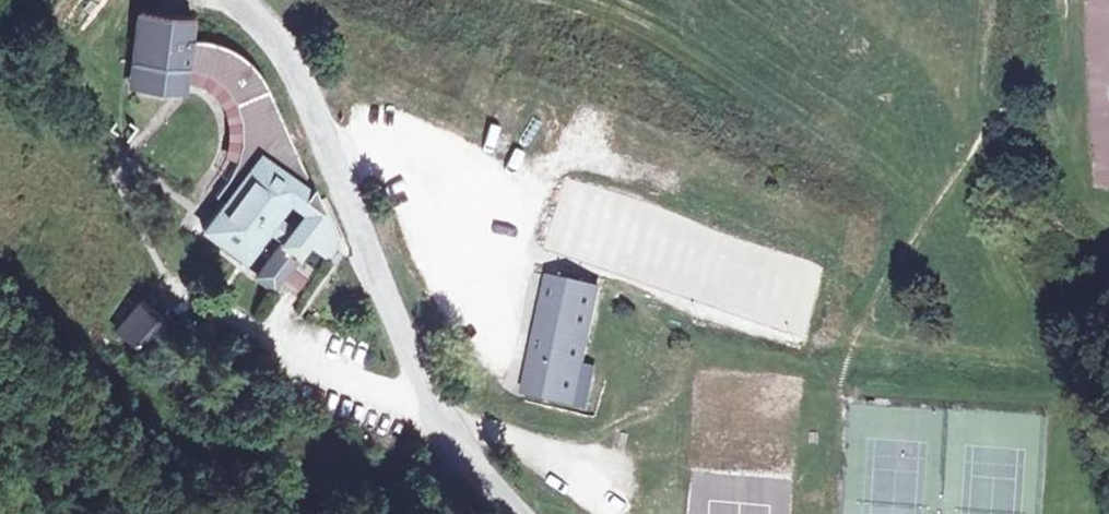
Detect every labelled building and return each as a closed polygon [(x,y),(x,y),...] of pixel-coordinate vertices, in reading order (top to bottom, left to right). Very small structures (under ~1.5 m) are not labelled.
[(188,18),(133,12),(128,65),(140,66),(138,89),(167,92),(168,80),(169,69),(191,71),(204,76),(210,79),(220,88),(229,100),(234,112),(235,119),(237,139),(236,147),(234,153),(232,159),(227,173),(225,177),(224,179),(212,196),(221,203),(200,230),(242,261),(266,230),(276,217),(286,204),(295,212),(287,225),(278,239),(274,244),(294,258),(303,245),(321,257),(325,251),(328,241),(325,223),(291,144),(261,78),(253,69),(245,62),(226,51),(206,44),(185,41),(188,18)] [(191,71),(169,69),(168,80),(189,82),(204,88),(212,95),(221,110),(224,120),(225,145),(222,156),(216,172),(225,177),(227,173),(232,159),(234,153),(236,147),(237,139),(235,119),(234,112),(229,100),(220,88),(210,79),(204,76),(191,71)] [(1094,188),(1108,187),(1108,135),(1090,136),(1094,188)] [(569,178),(545,246),(783,332),(791,310),(805,316),(822,270),(739,240),(740,239),(569,178)] [(276,217),(266,230),(278,239),(287,225),(276,217)] [(294,258),(274,244),(251,275),(272,289),(294,258)] [(597,289),(550,278),(539,327),(586,338),(597,289)] [(171,327),(139,304),(118,332),(148,355),(171,327)] [(586,338),(539,327),(529,370),(539,372),(534,394),(577,403),(586,366),(580,365),(586,338)] [(591,367),(586,366),(577,403),(584,405),(591,367)] [(524,391),(534,394),(539,372),(529,370),(524,391)]
